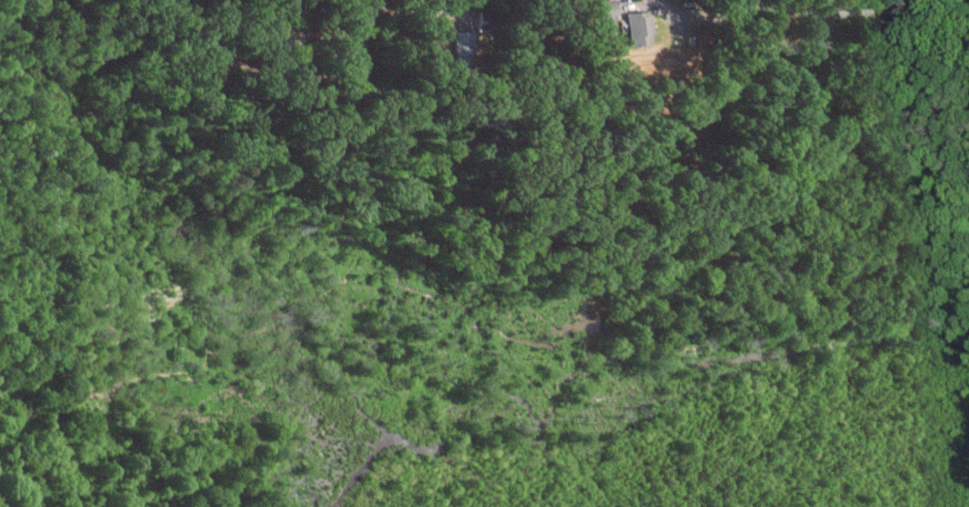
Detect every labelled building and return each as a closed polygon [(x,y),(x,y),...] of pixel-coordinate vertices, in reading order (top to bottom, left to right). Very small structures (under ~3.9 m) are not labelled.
[(630,13),(633,45),(657,43),(654,11),(630,13)] [(476,68),(477,31),(457,31),(457,67),(476,68)]
